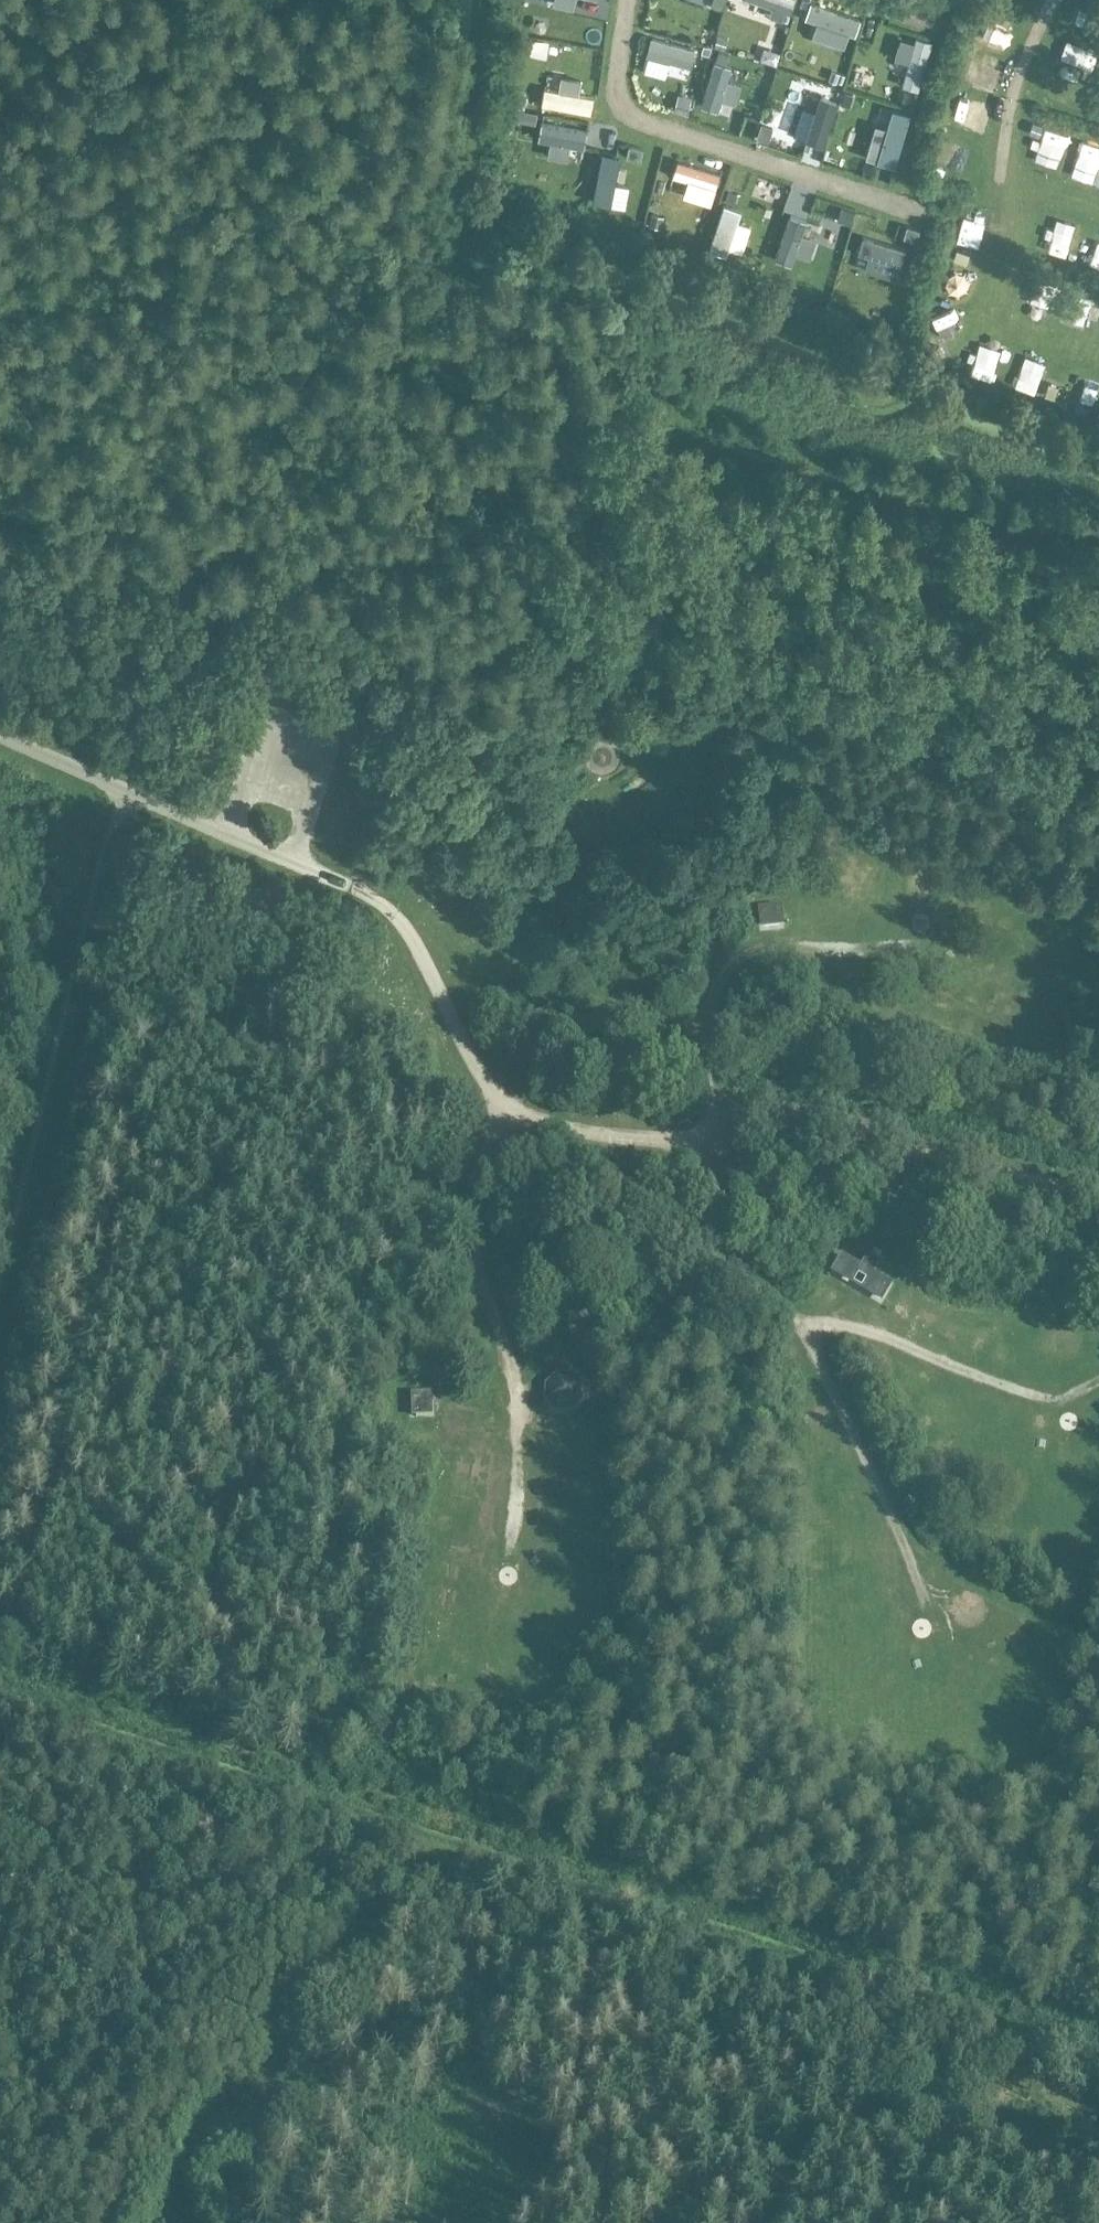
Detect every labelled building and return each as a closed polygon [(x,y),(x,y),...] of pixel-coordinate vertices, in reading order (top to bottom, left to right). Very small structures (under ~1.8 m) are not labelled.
[(714,7),(721,10),(724,0),(716,0),(714,7)] [(789,10),(792,0),(757,0),(789,10)] [(1066,23),(1098,30),(1098,9),(1071,3),(1066,23)] [(857,21),(808,6),(803,20),(852,35),(857,21)] [(766,12),(763,25),(789,30),(792,18),(766,12)] [(974,37),(999,42),(1004,17),(979,12),(974,37)] [(674,20),(669,43),(695,48),(701,16),(689,14),(688,22),(674,20)] [(717,36),(714,46),(724,49),(727,39),(717,36)] [(687,66),(691,52),(652,39),(648,54),(687,66)] [(928,46),(911,41),(896,88),(913,93),(928,46)] [(1086,71),(1093,52),(1073,45),(1066,63),(1086,71)] [(711,49),(703,46),(701,54),(708,56),(711,49)] [(718,51),(715,61),(726,64),(730,55),(718,51)] [(773,79),(778,56),(758,51),(753,75),(773,79)] [(729,65),(715,61),(699,112),(713,116),(729,65)] [(832,71),(828,80),(836,84),(840,74),(832,71)] [(545,90),(541,107),(590,116),(593,100),(545,90)] [(905,91),(902,104),(910,106),(913,93),(905,91)] [(844,92),(841,104),(849,107),(853,95),(844,92)] [(519,94),(517,104),(526,106),(528,96),(519,94)] [(818,152),(834,100),(819,95),(803,147),(818,152)] [(682,96),(677,112),(685,114),(690,99),(682,96)] [(515,109),(514,119),(526,121),(528,112),(515,109)] [(905,118),(888,113),(872,164),(889,170),(905,118)] [(586,133),(541,124),(537,142),(582,151),(586,133)] [(768,141),(772,128),(760,124),(756,137),(768,141)] [(1045,128),(1043,139),(1073,145),(1075,134),(1045,128)] [(1086,140),(1080,159),(1098,165),(1098,144),(1086,140)] [(937,161),(964,166),(968,146),(941,141),(937,161)] [(628,146),(626,156),(640,159),(642,149),(628,146)] [(589,200),(611,206),(625,159),(603,153),(589,200)] [(713,193),(718,176),(676,164),(671,181),(713,193)] [(728,191),(725,201),(734,204),(737,194),(728,191)] [(850,225),(854,212),(841,207),(837,220),(850,225)] [(739,213),(723,208),(710,254),(726,259),(739,213)] [(651,214),(648,224),(661,228),(663,217),(651,214)] [(809,223),(792,218),(778,266),(795,271),(809,223)] [(906,227),(903,238),(916,241),(919,230),(906,227)] [(1060,251),(1080,254),(1084,231),(1064,228),(1060,251)] [(955,248),(977,253),(982,236),(959,230),(955,248)] [(904,250),(860,238),(855,257),(898,270),(904,250)] [(956,250),(953,260),(963,263),(966,253),(956,250)] [(1033,304),(1060,309),(1065,284),(1038,278),(1033,304)] [(762,912),(763,925),(779,923),(778,910),(762,912)] [(877,1263),(866,1257),(859,1270),(869,1276),(877,1263)] [(842,1259),(835,1271),(849,1279),(856,1267),(842,1259)] [(887,1286),(873,1278),(866,1289),(880,1297),(887,1286)] [(546,1389),(547,1399),(556,1409),(570,1410),(579,1401),(579,1387),(570,1378),(557,1378),(546,1389)] [(428,1413),(428,1397),(414,1397),(415,1413),(428,1413)]
